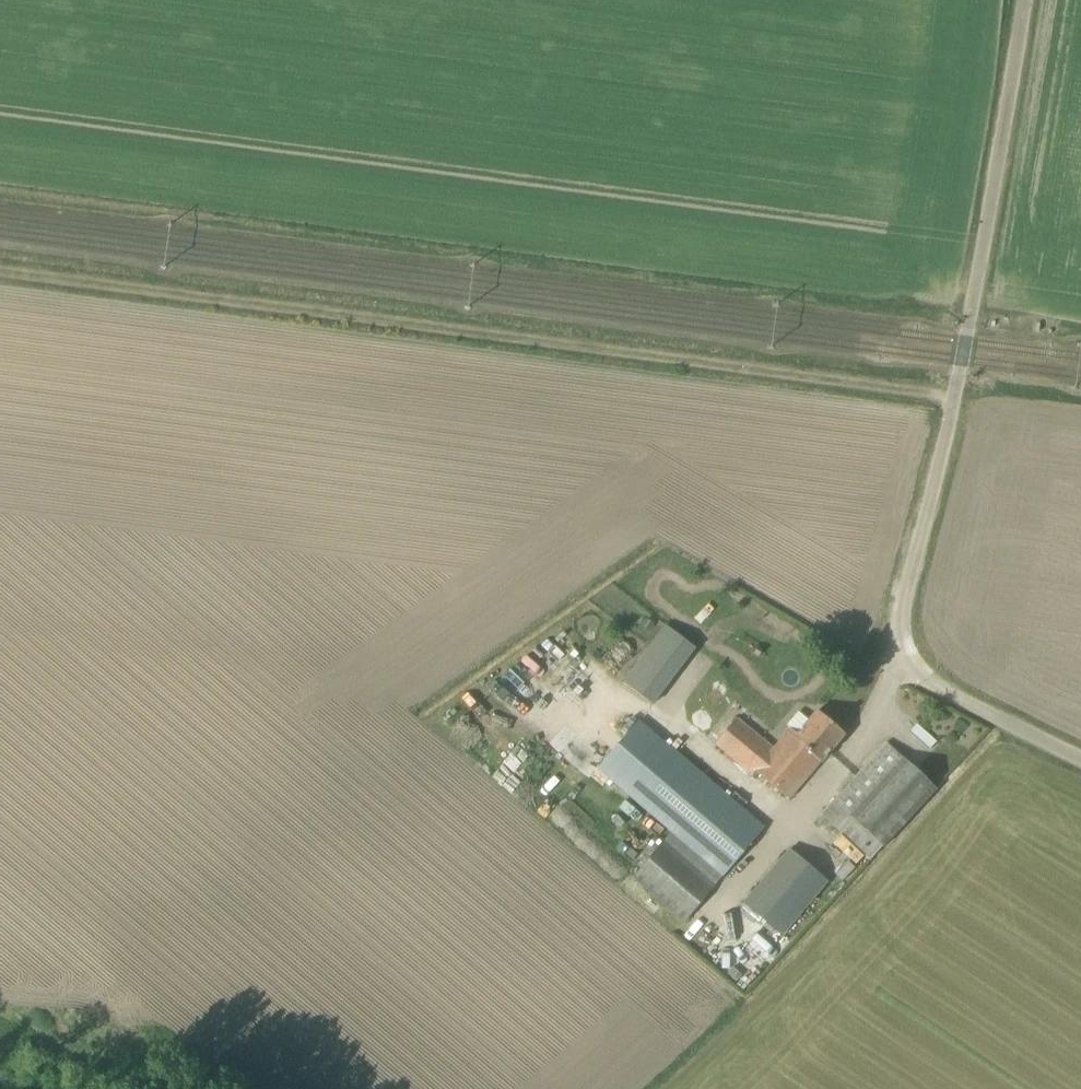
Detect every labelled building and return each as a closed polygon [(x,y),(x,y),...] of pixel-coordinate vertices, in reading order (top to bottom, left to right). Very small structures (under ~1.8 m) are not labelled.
[(635,712),(645,699),(653,705),(696,649),(666,625),(613,695),(635,712)] [(844,734),(818,711),(808,723),(797,735),(791,730),(772,752),(736,721),(714,746),(751,777),(755,773),(787,800),(844,734)] [(765,826),(640,719),(596,771),(713,870),(706,878),(664,841),(632,878),(684,923),(765,826)] [(874,857),(936,788),(888,743),(820,815),(871,861),(874,857)] [(829,882),(788,847),(742,902),(782,936),(829,882)]
